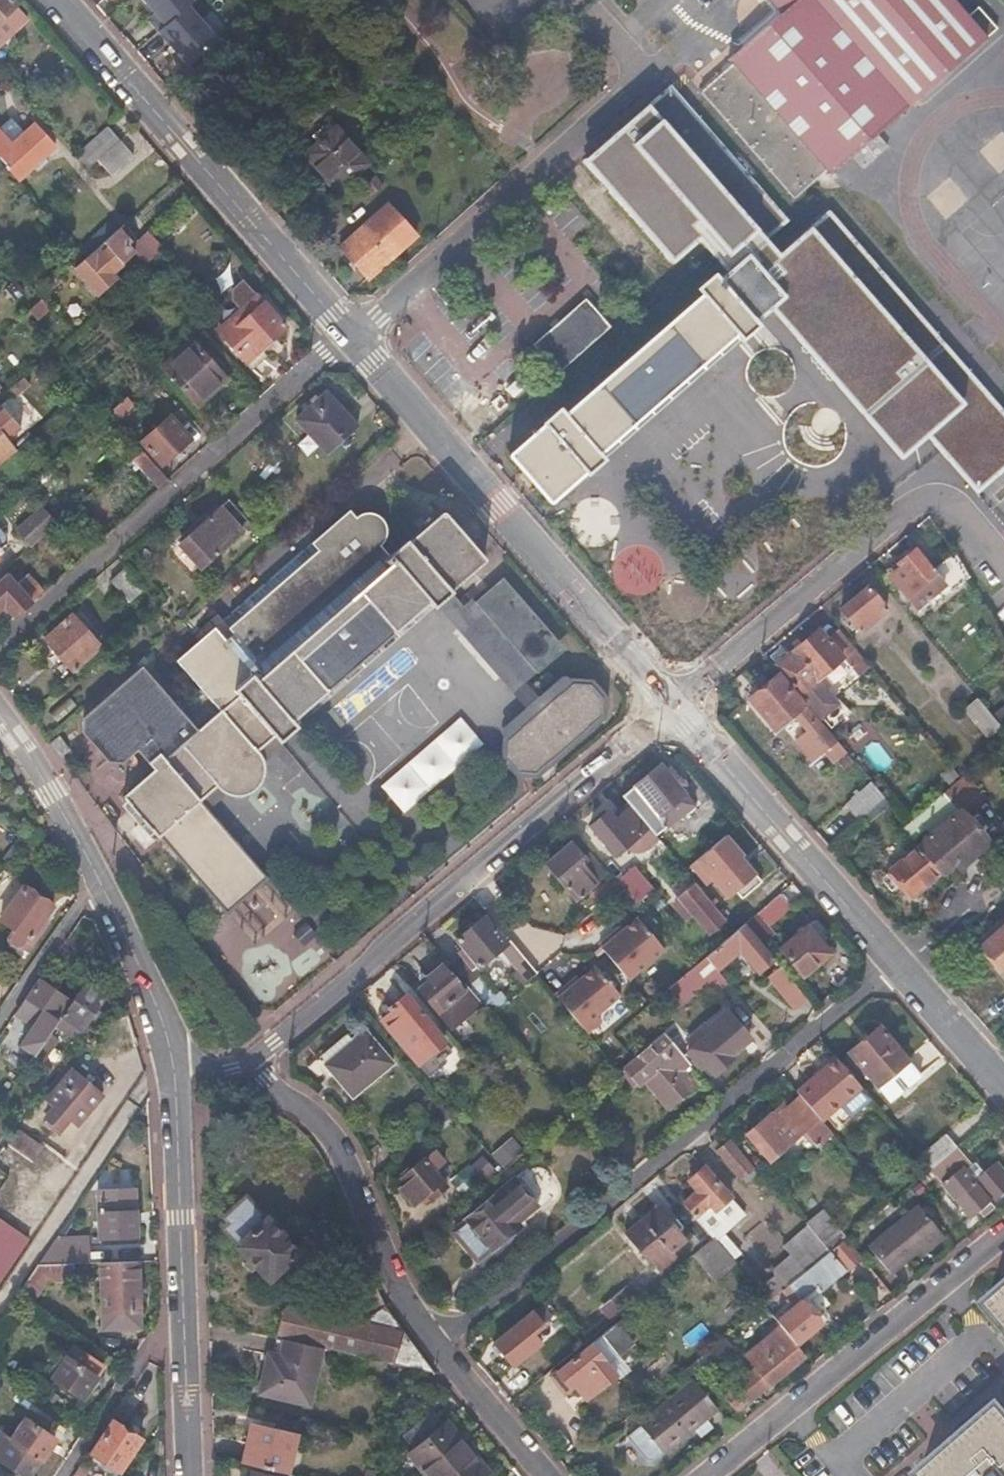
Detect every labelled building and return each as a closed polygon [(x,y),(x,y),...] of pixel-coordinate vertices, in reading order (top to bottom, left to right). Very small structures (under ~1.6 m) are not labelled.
[(8,35),(27,17),(11,0),(0,0),(0,26),(8,35)] [(184,0),(133,0),(157,29),(184,8),(189,5),(184,0)] [(782,13),(727,60),(732,65),(699,94),(794,199),(810,185),(826,171),(831,176),(853,156),(877,134),(998,26),(977,4),(967,13),(955,0),(770,0),(782,13)] [(212,43),(184,8),(157,29),(149,35),(177,71),(212,43)] [(2,41),(8,35),(0,26),(0,39),(2,41)] [(2,156),(22,178),(57,147),(35,123),(12,145),(0,132),(0,158),(2,156)] [(333,128),(304,155),(334,190),(365,164),(333,128)] [(885,143),(877,134),(853,156),(860,165),(864,169),(889,147),(885,143)] [(133,155),(121,141),(99,162),(111,175),(133,155)] [(628,144),(594,175),(667,258),(701,227),(628,144)] [(389,205),(341,247),(369,279),(416,237),(389,205)] [(756,307),(893,463),(924,436),(976,495),(1003,469),(1003,421),(931,334),(827,212),(807,226),(769,258),(779,294),(756,307)] [(111,236),(87,257),(74,268),(96,293),(115,277),(112,274),(135,253),(128,246),(139,236),(126,222),(111,236)] [(111,236),(104,229),(81,250),(82,252),(87,257),(111,236)] [(754,246),(722,265),(751,310),(756,307),(779,294),(769,258),(754,246)] [(671,299),(676,306),(541,425),(536,418),(518,433),(521,437),(487,466),(486,470),(524,513),(527,514),(561,484),(563,487),(582,471),(576,464),(710,346),(714,352),(721,347),(730,359),(739,351),(729,339),(733,336),(729,331),(748,313),(751,310),(722,265),(694,290),(689,284),(671,299)] [(259,296),(218,333),(220,335),(250,368),(261,358),(258,353),(287,327),(261,299),(259,296)] [(608,328),(583,300),(531,347),(556,374),(608,328)] [(193,339),(164,365),(197,404),(228,378),(193,339)] [(139,402),(130,392),(112,408),(121,418),(139,402)] [(357,430),(324,393),(294,419),(327,457),(357,430)] [(168,414),(141,439),(161,462),(189,438),(168,414)] [(13,453),(0,435),(0,463),(13,453)] [(141,449),(131,458),(158,489),(168,480),(141,449)] [(252,525),(229,500),(177,546),(200,572),(252,525)] [(58,523),(44,507),(18,530),(32,546),(58,523)] [(163,673),(188,701),(197,712),(179,728),(170,718),(133,675),(75,726),(73,743),(98,772),(107,773),(114,774),(129,761),(145,779),(114,806),(217,922),(258,886),(192,809),(208,794),(213,798),(220,802),(227,804),(234,803),(241,801),(248,797),(253,792),(257,785),(259,777),(258,768),(255,760),(251,755),(267,742),(272,747),(289,732),(284,726),(420,606),(426,613),(443,598),(440,596),(471,569),(473,565),(472,561),(439,522),(435,521),(431,521),(428,522),(398,549),(395,546),(378,562),(371,554),(374,552),(376,548),(378,543),(378,538),(378,532),(376,528),(371,524),(366,520),(360,518),(355,518),(349,520),(343,523),(339,518),(298,554),(303,559),(214,638),(205,645),(201,640),(163,673)] [(900,585),(898,587),(916,609),(926,601),(932,609),(968,579),(953,554),(933,572),(914,551),(899,563),(902,568),(893,576),(900,585)] [(125,571),(109,584),(124,601),(139,587),(125,571)] [(7,577),(0,584),(0,610),(5,606),(15,618),(43,592),(28,575),(15,586),(7,577)] [(887,609),(868,587),(841,610),(860,632),(887,609)] [(472,602),(450,621),(513,692),(534,674),(472,602)] [(68,619),(43,642),(69,671),(96,648),(68,619)] [(831,620),(821,628),(843,654),(854,646),(831,620)] [(843,654),(821,628),(779,663),(830,725),(846,712),(817,676),(843,654)] [(105,658),(96,648),(69,671),(79,681),(105,658)] [(779,676),(751,699),(777,730),(795,715),(834,762),(847,751),(808,704),(805,706),(779,676)] [(590,684),(573,683),(507,740),(506,757),(518,772),(535,774),(601,717),(602,699),(590,684)] [(978,700),(964,711),(989,740),(1002,729),(978,700)] [(404,815),(484,746),(460,718),(380,787),(404,815)] [(56,741),(48,747),(58,759),(66,753),(56,741)] [(320,757),(294,778),(356,851),(382,829),(320,757)] [(660,764),(623,796),(632,806),(648,825),(656,834),(693,803),(660,764)] [(887,799),(875,784),(849,807),(861,822),(887,799)] [(944,795),(961,815),(919,850),(940,874),(942,876),(957,864),(962,870),(991,845),(967,819),(979,808),(958,784),(944,795)] [(607,812),(590,826),(613,854),(648,825),(632,806),(614,820),(607,812)] [(729,834),(690,867),(707,886),(714,881),(729,899),(758,874),(744,857),(746,855),(729,834)] [(572,842),(547,864),(579,898),(603,875),(572,842)] [(940,874),(919,850),(893,871),(903,884),(899,887),(910,899),(940,874)] [(627,867),(614,878),(619,884),(631,898),(644,887),(627,867)] [(694,886),(680,897),(710,932),(724,921),(694,886)] [(23,887),(0,919),(13,929),(9,935),(10,946),(15,950),(23,949),(52,907),(23,887)] [(776,899),(746,924),(763,944),(773,936),(764,924),(783,908),(776,899)] [(482,917),(455,939),(478,967),(505,944),(482,917)] [(638,918),(603,947),(631,980),(665,952),(638,918)] [(746,924),(737,931),(707,956),(715,966),(738,947),(760,972),(775,959),(763,944),(746,924)] [(807,927),(780,950),(802,976),(830,953),(807,927)] [(982,945),(1003,971),(1003,927),(982,945)] [(707,956),(691,969),(663,993),(676,1007),(706,982),(711,988),(724,977),(715,966),(707,956)] [(427,982),(419,990),(438,1012),(463,991),(441,964),(424,979),(427,982)] [(597,967),(558,998),(589,1035),(603,1023),(601,1014),(621,997),(597,967)] [(789,975),(776,985),(795,1008),(807,998),(789,975)] [(466,986),(467,987),(480,1002),(483,1006),(489,1001),(498,1011),(507,1003),(498,993),(495,996),(477,976),(466,986)] [(68,1001),(38,981),(15,1015),(31,1026),(18,1046),(34,1056),(49,1035),(55,1026),(52,1024),(68,1001)] [(104,997),(83,983),(55,1026),(68,1035),(74,1027),(81,1032),(104,997)] [(467,987),(463,991),(438,1012),(446,1022),(457,1013),(461,1018),(480,1002),(467,987)] [(392,1011),(381,1019),(418,1062),(444,1041),(405,994),(389,1008),(392,1011)] [(745,1034),(729,1016),(725,1011),(702,1029),(707,1035),(688,1050),(696,1061),(700,1058),(713,1075),(731,1060),(728,1056),(742,1045),(749,1039),(745,1034)] [(878,1028),(848,1052),(850,1054),(844,1058),(853,1067),(857,1063),(886,1097),(916,1071),(878,1028)] [(344,1034),(318,1057),(352,1097),(392,1064),(363,1030),(350,1041),(344,1034)] [(663,1034),(635,1058),(623,1068),(635,1082),(648,1072),(673,1103),(694,1086),(668,1055),(676,1048),(663,1034)] [(57,1040),(49,1035),(34,1056),(31,1061),(40,1067),(57,1040)] [(837,1059),(795,1094),(820,1124),(825,1120),(861,1088),(837,1059)] [(100,1097),(70,1071),(45,1100),(54,1107),(44,1119),(57,1130),(66,1118),(75,1125),(100,1097)] [(872,1101),(861,1088),(825,1120),(835,1133),(872,1101)] [(820,1124),(795,1094),(745,1136),(768,1162),(803,1134),(815,1149),(831,1136),(820,1124)] [(425,1137),(414,1124),(382,1152),(393,1165),(425,1137)] [(18,1131),(8,1147),(32,1163),(42,1148),(18,1131)] [(956,1147),(943,1132),(917,1154),(929,1168),(956,1147)] [(729,1143),(717,1153),(739,1179),(751,1169),(729,1143)] [(956,1147),(929,1168),(970,1218),(990,1202),(964,1171),(971,1165),(956,1147)] [(430,1152),(398,1178),(404,1185),(397,1191),(411,1207),(425,1194),(428,1199),(442,1187),(430,1172),(440,1163),(430,1152)] [(703,1170),(687,1183),(696,1194),(681,1206),(711,1239),(729,1260),(737,1254),(720,1234),(741,1216),(703,1170)] [(493,1199),(492,1197),(463,1222),(465,1224),(453,1234),(475,1259),(487,1249),(489,1251),(517,1227),(514,1223),(539,1202),(518,1177),(493,1199)] [(135,1191),(99,1192),(100,1239),(135,1238),(135,1191)] [(234,1224),(228,1229),(243,1245),(241,1247),(270,1279),(297,1253),(248,1200),(229,1218),(234,1224)] [(940,1230),(917,1203),(866,1245),(889,1272),(924,1243),(940,1230)] [(655,1209),(624,1234),(652,1268),(654,1265),(661,1273),(676,1261),(669,1253),(683,1241),(655,1209)] [(804,1225),(805,1227),(827,1252),(843,1239),(820,1212),(804,1225)] [(30,1240),(0,1219),(0,1283),(30,1240)] [(805,1227),(779,1248),(787,1258),(770,1272),(783,1289),(827,1252),(805,1227)] [(945,1235),(940,1230),(924,1243),(929,1249),(945,1235)] [(843,1239),(827,1252),(783,1289),(782,1290),(794,1306),(775,1321),(779,1327),(797,1348),(822,1327),(802,1303),(818,1290),(821,1293),(862,1259),(844,1238),(843,1239)] [(711,1239),(691,1256),(713,1281),(733,1264),(729,1260),(711,1239)] [(88,1248),(60,1249),(61,1265),(74,1264),(88,1264),(88,1248)] [(137,1262),(102,1263),(103,1329),(139,1329),(137,1262)] [(61,1265),(38,1266),(18,1297),(31,1305),(47,1282),(74,1281),(74,1264),(61,1265)] [(993,1302),(1003,1315),(1003,1293),(993,1302)] [(630,1306),(620,1294),(603,1308),(613,1320),(622,1313),(630,1306)] [(281,1309),(275,1338),(286,1340),(432,1373),(382,1306),(364,1319),(359,1323),(288,1306),(281,1309)] [(552,1319),(542,1306),(494,1345),(511,1366),(540,1344),(532,1335),(552,1319)] [(641,1337),(625,1317),(551,1377),(564,1392),(573,1385),(586,1400),(616,1375),(619,1379),(629,1370),(618,1356),(641,1337)] [(743,1355),(755,1369),(724,1395),(739,1413),(805,1357),(797,1348),(779,1327),(743,1355)] [(275,1338),(274,1337),(268,1363),(281,1366),(286,1340),(275,1338)] [(281,1366),(268,1363),(261,1394),(311,1405),(324,1350),(286,1340),(281,1366)] [(74,1348),(67,1358),(96,1378),(103,1367),(74,1348)] [(366,1360),(346,1355),(343,1371),(363,1375),(366,1360)] [(67,1358),(53,1379),(82,1399),(96,1378),(67,1358)] [(405,1370),(392,1367),(389,1383),(401,1386),(405,1370)] [(410,1371),(405,1370),(401,1386),(407,1387),(410,1371)] [(693,1381),(682,1390),(706,1417),(718,1408),(693,1381)] [(706,1417),(682,1390),(640,1426),(664,1453),(706,1417)] [(925,1471),(929,1475),(1003,1475),(1003,1423),(995,1412),(925,1471)] [(407,1457),(423,1475),(486,1475),(490,1473),(448,1423),(442,1427),(432,1414),(401,1440),(412,1453),(407,1457)] [(0,1434),(0,1465),(17,1475),(27,1475),(38,1460),(40,1462),(55,1440),(25,1420),(11,1441),(0,1434)] [(113,1422),(91,1454),(108,1465),(106,1469),(116,1475),(118,1475),(142,1441),(113,1422)] [(278,1433),(251,1426),(243,1465),(286,1475),(295,1434),(279,1430),(278,1433)]
